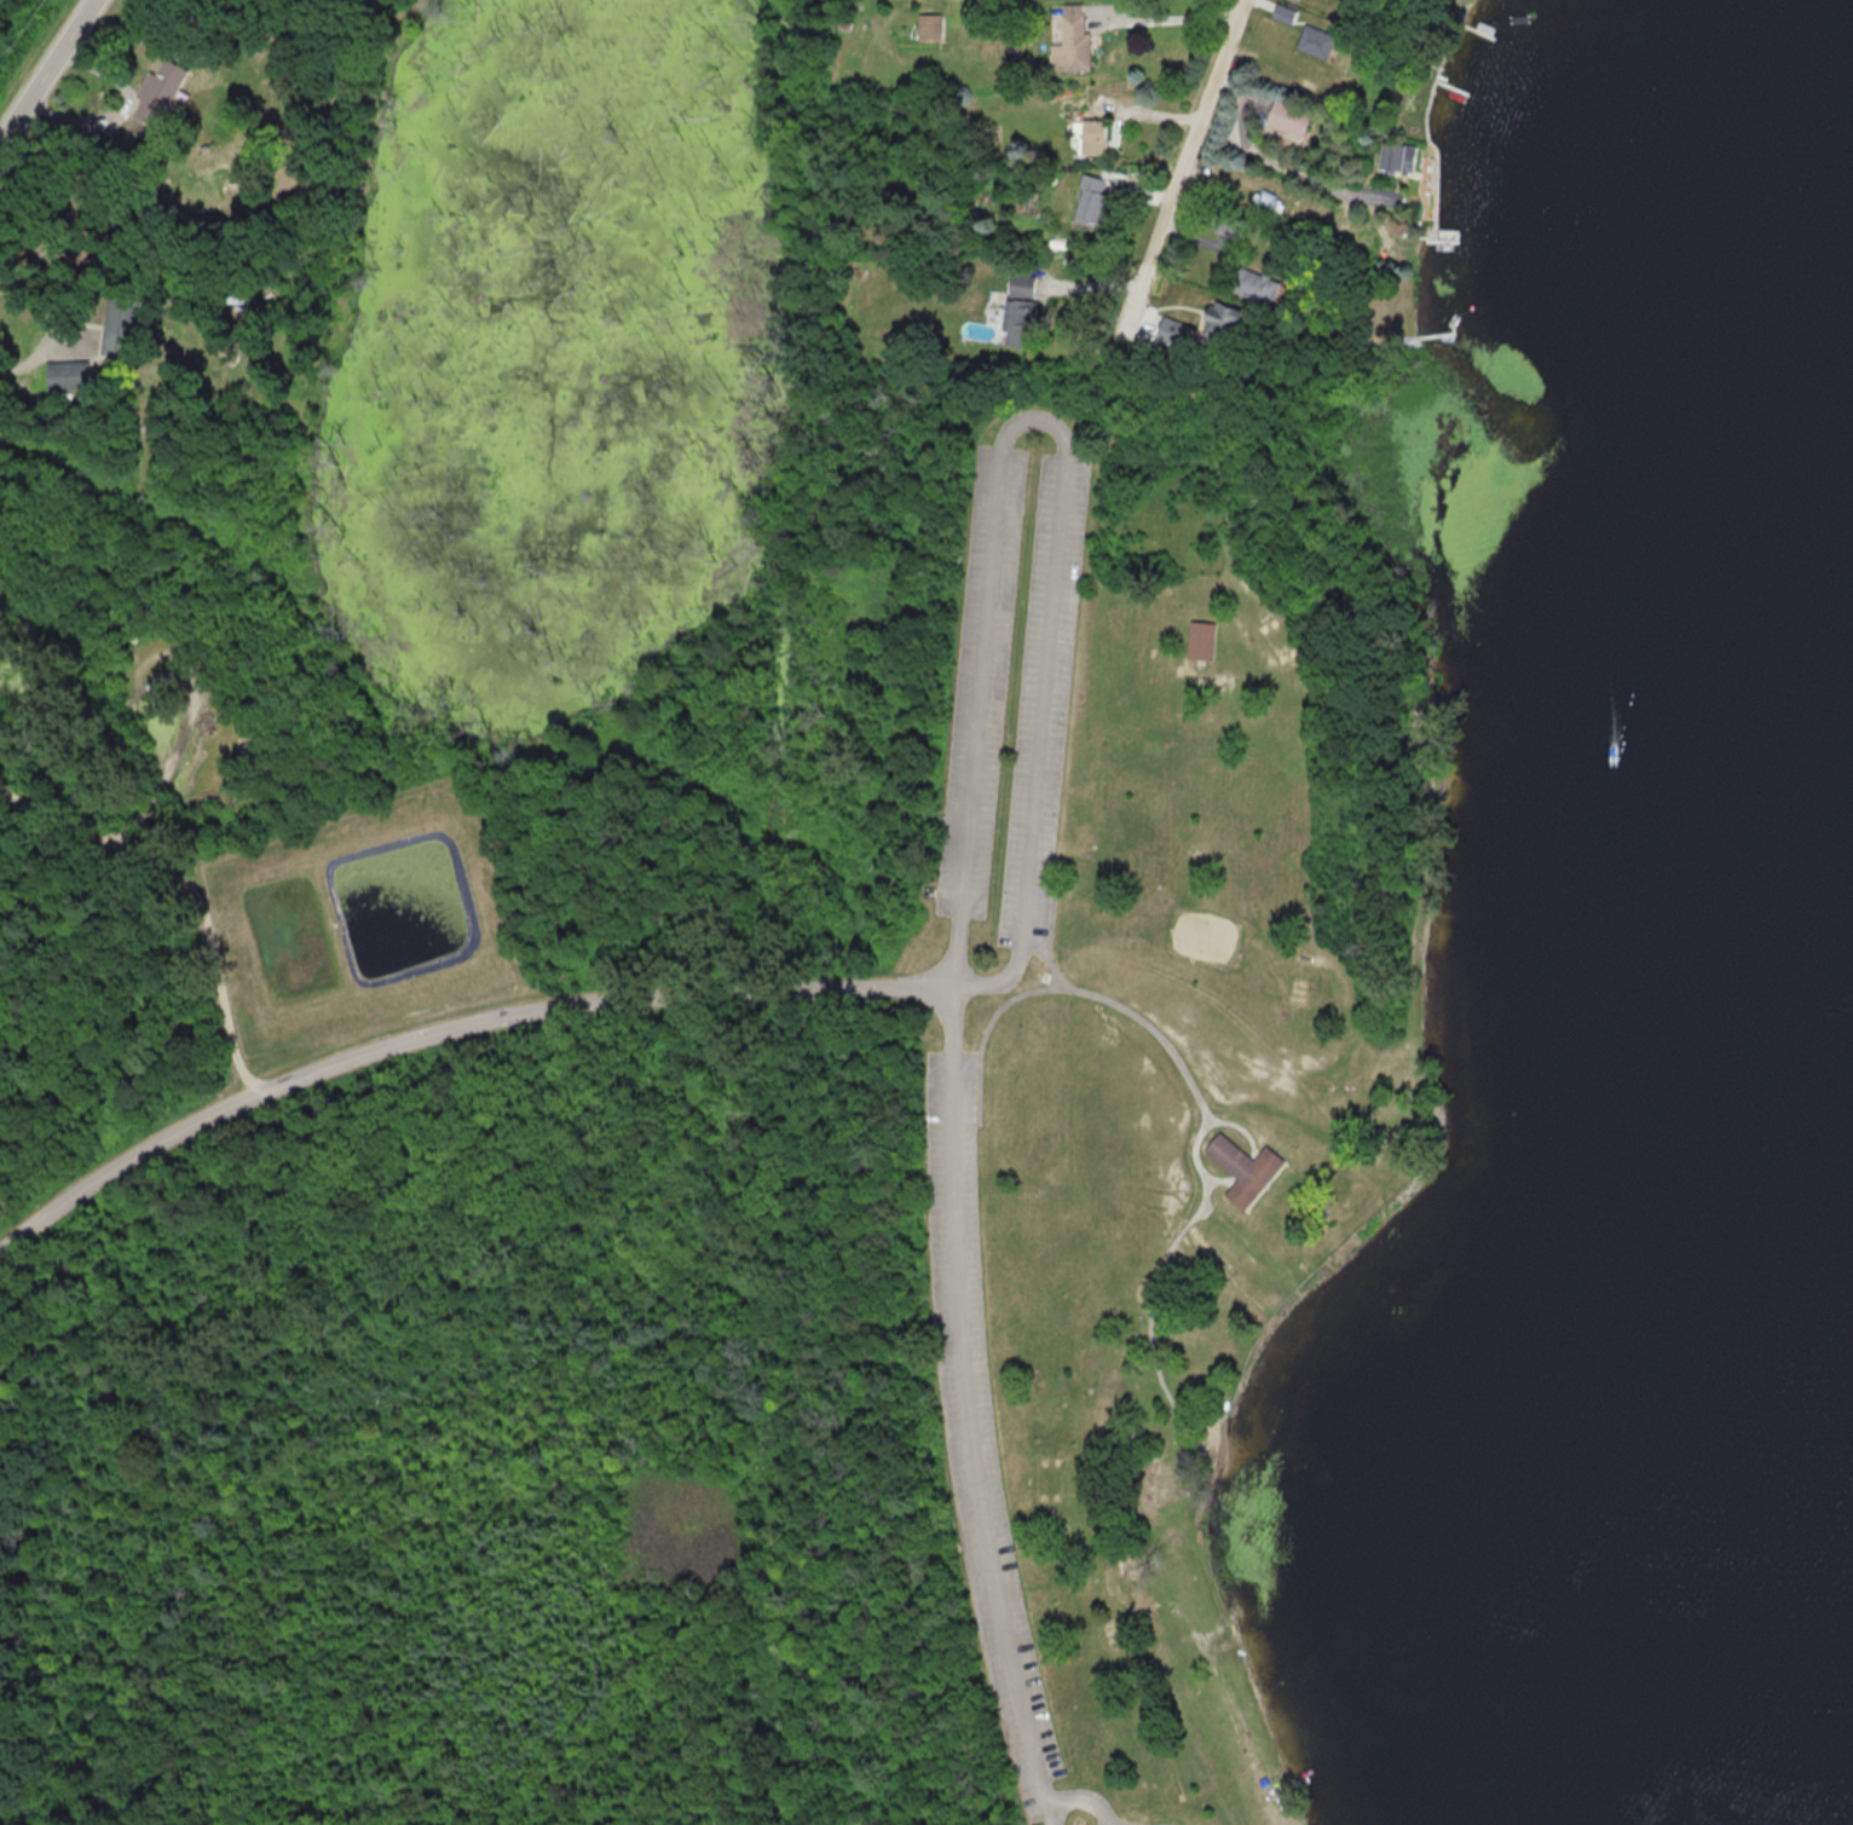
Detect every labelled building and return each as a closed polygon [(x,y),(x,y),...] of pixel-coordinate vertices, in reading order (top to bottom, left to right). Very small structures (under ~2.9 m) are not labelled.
[(1084,4),(1057,4),(1057,70),(1084,70),(1084,4)] [(1271,16),(1288,24),(1293,12),(1276,5),(1271,16)] [(1321,60),(1331,36),(1302,25),(1292,48),(1321,60)] [(126,115),(151,129),(184,70),(158,57),(126,115)] [(1305,110),(1270,98),(1261,125),(1297,136),(1305,110)] [(1103,122),(1078,122),(1078,155),(1103,155),(1103,122)] [(1410,172),(1410,143),(1375,143),(1375,172),(1410,172)] [(1099,193),(1102,179),(1080,173),(1069,218),(1100,225),(1107,194),(1099,193)] [(1262,307),(1274,283),(1238,266),(1226,290),(1262,307)] [(1032,276),(1004,273),(996,344),(1024,347),(1032,276)] [(242,303),(242,280),(217,280),(217,303),(242,303)] [(136,300),(104,298),(99,355),(131,357),(136,300)] [(43,390),(88,390),(88,362),(43,362),(43,390)] [(1188,620),(1212,624),(1208,659),(1184,657),(1188,620)] [(173,682),(166,669),(139,685),(146,698),(173,682)] [(1286,1160),(1247,1209),(1226,1194),(1239,1177),(1205,1150),(1220,1131),(1254,1157),(1265,1143),(1286,1160)]
